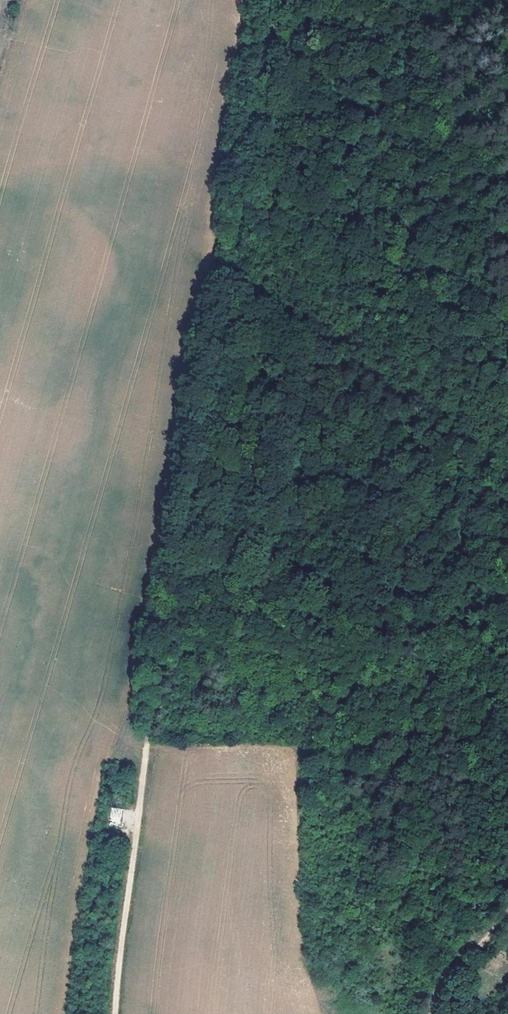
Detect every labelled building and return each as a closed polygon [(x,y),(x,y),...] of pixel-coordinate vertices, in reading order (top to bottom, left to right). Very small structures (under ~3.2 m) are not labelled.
[(113,808),(110,822),(119,823),(121,809),(113,808)]
